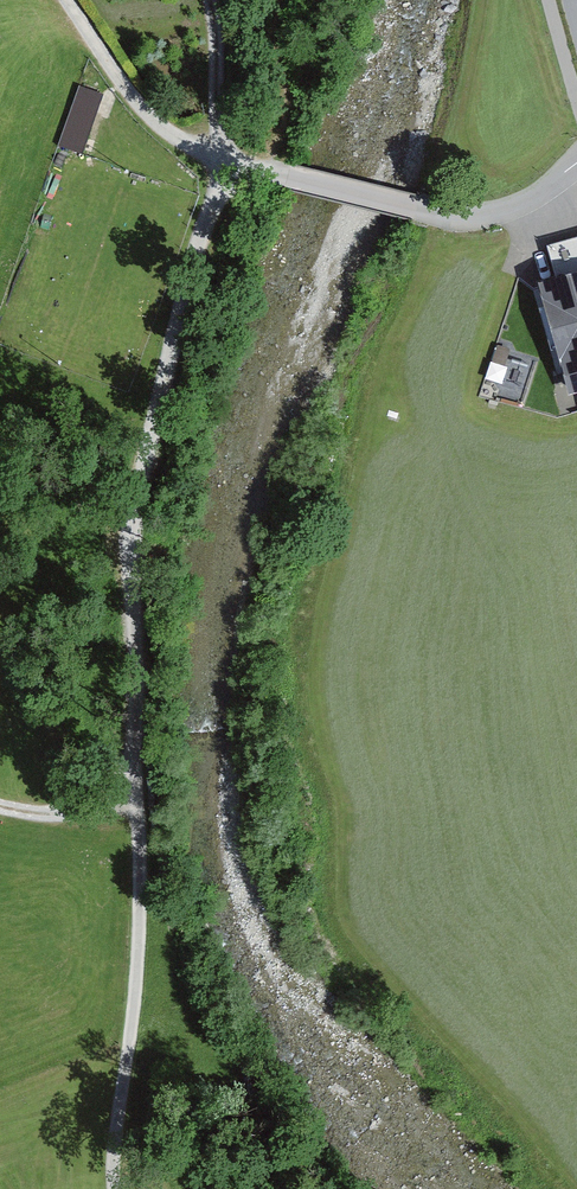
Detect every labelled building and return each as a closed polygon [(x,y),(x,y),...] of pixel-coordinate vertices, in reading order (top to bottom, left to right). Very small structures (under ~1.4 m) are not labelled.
[(570,388),(576,386),(576,272),(539,284),(570,388)]
